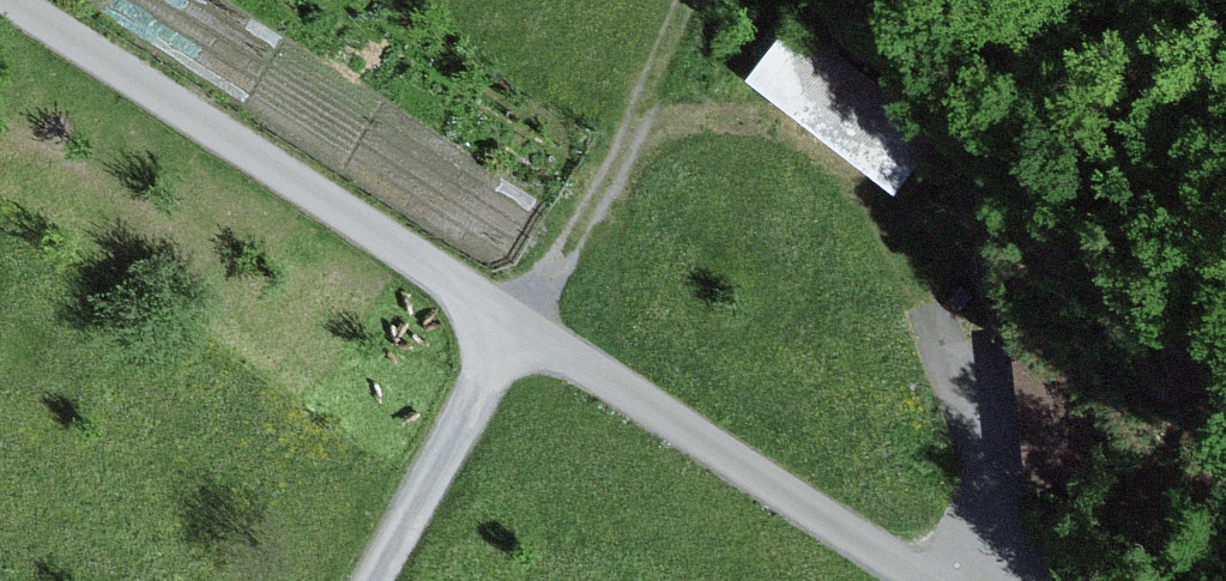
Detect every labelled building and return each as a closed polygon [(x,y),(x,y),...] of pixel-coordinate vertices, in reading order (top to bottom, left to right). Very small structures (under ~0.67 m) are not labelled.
[(813,7),(758,69),(901,195),(956,134),(813,7)] [(1098,341),(1017,348),(1028,475),(1109,468),(1098,341)]
